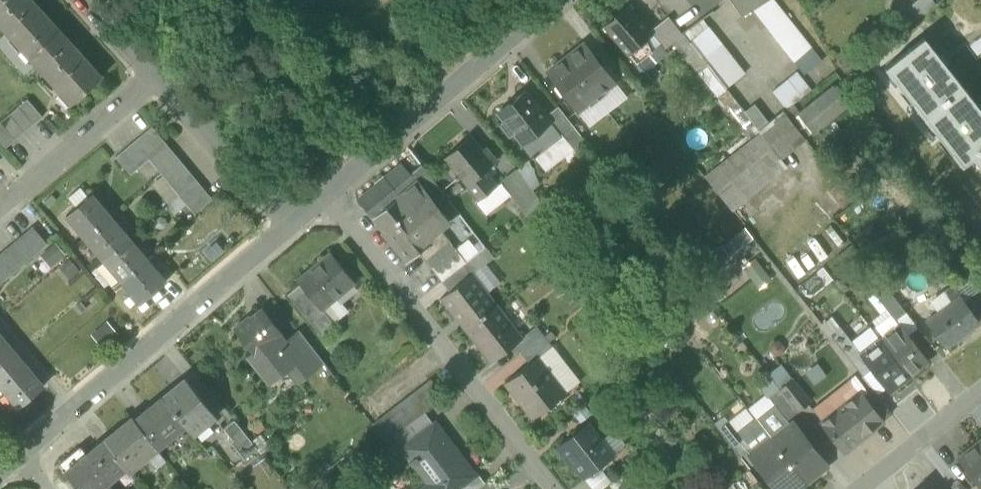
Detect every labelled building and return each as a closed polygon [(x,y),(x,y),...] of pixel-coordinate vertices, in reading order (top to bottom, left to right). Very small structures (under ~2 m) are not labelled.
[(21,46),(50,20),(32,0),(0,0),(0,28),(9,38),(11,36),(21,46)] [(753,9),(767,0),(730,0),(741,16),(753,9)] [(774,0),(767,0),(753,9),(805,73),(821,61),(774,0)] [(916,20),(935,5),(932,0),(917,0),(906,9),(916,20)] [(603,26),(628,55),(652,34),(649,31),(627,5),(603,26)] [(667,16),(649,31),(652,34),(666,52),(684,37),(667,16)] [(101,77),(50,20),(21,46),(31,57),(28,59),(58,93),(61,91),(72,103),(101,77)] [(745,73),(708,27),(689,42),(725,89),(745,73)] [(972,156),(980,149),(980,113),(922,37),(885,66),(961,164),(972,156)] [(584,42),(565,57),(595,95),(614,81),(584,42)] [(577,110),(595,95),(565,57),(547,71),(577,110)] [(771,91),(786,109),(810,89),(796,71),(771,91)] [(798,114),(812,132),(848,103),(833,86),(798,114)] [(735,103),(725,90),(716,98),(726,111),(735,103)] [(501,125),(520,149),(551,124),(546,118),(526,92),(498,114),(505,122),(501,125)] [(26,97),(17,105),(31,123),(41,114),(26,97)] [(768,122),(754,104),(744,111),(759,129),(768,122)] [(22,130),(31,123),(17,105),(8,113),(22,130)] [(551,124),(560,136),(573,126),(559,108),(546,118),(551,124)] [(783,111),(771,121),(791,148),(804,138),(783,111)] [(22,130),(8,113),(0,119),(0,122),(13,138),(22,130)] [(779,158),(791,148),(771,121),(758,131),(759,132),(779,158)] [(13,138),(0,122),(0,141),(4,146),(13,138)] [(152,125),(133,142),(148,159),(195,214),(213,198),(152,125)] [(759,132),(720,163),(748,197),(787,167),(779,158),(759,132)] [(445,158),(480,199),(496,186),(484,171),(493,164),(470,136),(445,158)] [(139,167),(148,159),(133,142),(124,149),(139,167)] [(129,174),(139,167),(124,149),(115,157),(129,174)] [(972,156),(980,167),(980,149),(972,156)] [(732,210),(748,197),(720,163),(704,176),(732,210)] [(415,173),(433,196),(441,190),(423,167),(415,173)] [(405,264),(420,253),(433,242),(429,238),(440,229),(452,220),(433,196),(415,173),(394,189),(401,198),(376,217),(386,230),(381,233),(405,264)] [(502,181),(496,186),(480,199),(477,202),(486,214),(511,193),(502,181)] [(852,200),(838,183),(828,191),(842,208),(852,200)] [(369,209),(376,217),(401,198),(394,189),(369,209)] [(65,214),(84,237),(109,216),(91,192),(65,214)] [(128,238),(109,216),(84,237),(103,259),(128,238)] [(32,226),(23,233),(38,251),(47,243),(32,226)] [(744,228),(721,246),(729,255),(752,238),(744,228)] [(451,243),(440,229),(429,238),(433,242),(420,253),(427,262),(451,243)] [(23,233),(14,241),(29,259),(38,251),(23,233)] [(146,259),(128,238),(103,259),(121,280),(146,259)] [(54,240),(39,253),(50,265),(65,252),(54,240)] [(14,241),(4,249),(19,266),(29,259),(14,241)] [(427,262),(433,269),(456,250),(451,243),(427,262)] [(0,252),(0,262),(10,274),(19,266),(4,249),(0,252)] [(433,269),(442,281),(467,261),(458,249),(456,250),(433,269)] [(298,282),(303,289),(318,307),(321,310),(324,308),(355,283),(332,254),(298,282)] [(166,282),(146,259),(121,280),(141,303),(166,282)] [(62,267),(71,278),(80,270),(71,260),(62,267)] [(478,276),(467,261),(442,281),(454,295),(478,276)] [(747,268),(756,286),(769,280),(760,261),(747,268)] [(1,282),(10,274),(0,262),(0,280),(1,282)] [(446,301),(468,328),(499,304),(478,276),(454,295),(446,301)] [(306,316),(318,307),(303,289),(291,298),(306,316)] [(878,297),(900,325),(910,318),(888,290),(878,297)] [(926,321),(945,346),(957,337),(961,343),(974,333),(970,328),(979,321),(959,296),(952,302),(948,297),(928,313),(931,317),(926,321)] [(520,329),(499,304),(468,328),(496,364),(518,347),(521,345),(513,335),(520,329)] [(306,316),(318,331),(334,319),(324,308),(321,310),(318,307),(306,316)] [(250,358),(268,381),(285,368),(293,362),(281,347),(285,344),(279,337),(283,334),(262,308),(250,317),(249,316),(233,328),(254,354),(250,358)] [(900,325),(881,341),(909,376),(928,361),(900,325)] [(518,347),(522,353),(546,334),(542,328),(527,339),(521,345),(518,347)] [(830,335),(852,363),(860,357),(838,328),(830,335)] [(527,339),(520,329),(513,335),(521,345),(527,339)] [(293,362),(303,375),(322,360),(300,332),(285,344),(281,347),(293,362)] [(555,345),(546,334),(522,353),(531,364),(535,361),(538,358),(555,345)] [(17,355),(4,340),(0,343),(0,369),(17,355)] [(888,392),(909,376),(881,341),(860,357),(888,392)] [(5,391),(30,370),(17,355),(0,369),(0,385),(5,391)] [(517,394),(535,417),(563,395),(545,373),(548,370),(538,358),(535,361),(531,364),(510,380),(520,392),(517,394)] [(293,362),(285,368),(296,382),(303,375),(293,362)] [(768,374),(779,389),(791,380),(779,365),(773,369),(768,374)] [(43,386),(30,370),(5,391),(19,407),(43,386)] [(371,422),(387,441),(394,436),(424,413),(447,395),(432,375),(371,422)] [(186,377),(162,397),(185,425),(193,435),(217,415),(186,377)] [(855,377),(850,380),(859,391),(863,396),(867,393),(855,377)] [(779,389),(797,411),(809,401),(792,379),(791,380),(779,389)] [(822,421),(859,391),(850,380),(813,410),(822,421)] [(769,397),(786,419),(797,411),(779,389),(769,397)] [(863,396),(882,420),(891,412),(872,389),(867,393),(863,396)] [(820,422),(844,452),(863,437),(862,435),(882,420),(863,396),(859,391),(822,421),(820,422)] [(162,397),(134,420),(157,447),(185,425),(162,397)] [(432,424),(424,413),(394,436),(402,447),(432,424)] [(131,416),(103,439),(126,467),(128,470),(157,447),(134,420),(131,416)] [(720,431),(740,456),(752,447),(732,422),(720,431)] [(791,423),(771,438),(806,482),(825,467),(791,423)] [(460,485),(474,474),(462,458),(460,459),(432,424),(402,447),(403,448),(408,445),(416,455),(408,462),(411,465),(413,463),(429,483),(421,488),(455,488),(460,485)] [(582,475),(583,476),(598,465),(612,454),(588,424),(557,448),(569,464),(572,461),(582,475)] [(218,454),(230,469),(256,447),(244,432),(218,454)] [(806,482),(771,438),(752,453),(780,488),(797,488),(806,482)] [(80,488),(99,488),(106,483),(126,467),(103,439),(85,454),(74,451),(59,463),(80,488)] [(978,442),(957,459),(977,484),(980,488),(980,446),(978,442)] [(583,476),(593,488),(600,488),(611,481),(598,465),(583,476)] [(463,488),(476,488),(485,482),(477,472),(474,474),(460,485),(463,488)]
